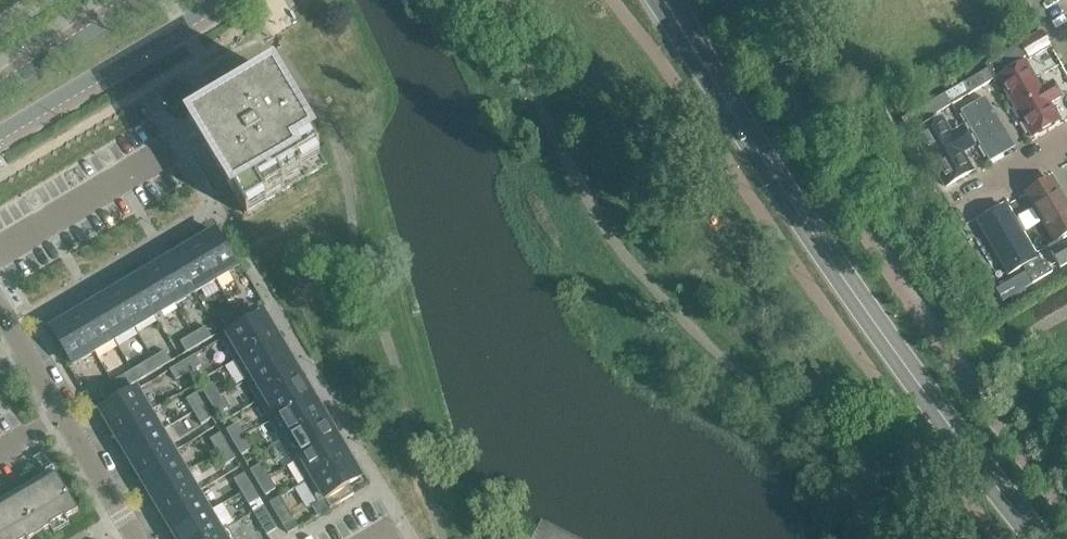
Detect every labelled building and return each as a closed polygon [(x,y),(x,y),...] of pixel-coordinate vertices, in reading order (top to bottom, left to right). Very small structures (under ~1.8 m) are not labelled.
[(1041,35),(1040,31),(1004,52),(1004,53),(1011,66),(1029,56),(1032,61),(1053,49),(1044,33),(1041,35)] [(991,77),(1011,65),(1004,53),(984,65),(987,69),(991,77)] [(1027,64),(999,80),(1033,139),(1061,122),(1027,64)] [(951,106),(971,94),(993,80),(991,77),(987,69),(964,82),(944,94),(951,106)] [(191,124),(197,135),(244,214),(327,165),(274,75),(222,106),(191,124)] [(907,131),(928,119),(951,106),(944,94),(901,119),(907,131)] [(989,97),(961,114),(991,165),(1020,148),(989,97)] [(946,117),(922,131),(954,185),(978,171),(946,117)] [(1025,196),(1056,250),(1066,244),(1066,207),(1051,181),(1025,196)] [(1010,209),(992,220),(1022,271),(1040,261),(1010,209)] [(194,245),(215,281),(236,268),(215,232),(194,245)] [(194,245),(173,257),(195,293),(215,281),(194,245)] [(1066,263),(1066,248),(1053,256),(1060,267),(1066,263)] [(175,305),(195,293),(173,257),(153,269),(175,305)] [(1032,284),(1052,273),(1045,261),(1019,276),(1013,266),(1011,263),(987,277),(1003,302),(1032,284)] [(155,317),(175,305),(153,269),(133,281),(155,317)] [(135,329),(155,317),(133,281),(113,293),(135,329)] [(93,305),(114,341),(135,329),(113,293),(93,305)] [(239,321),(252,314),(245,303),(233,311),(239,321)] [(94,353),(114,341),(93,305),(73,317),(94,353)] [(226,329),(239,321),(233,311),(220,318),(226,329)] [(264,314),(221,340),(233,361),(276,336),(264,314)] [(73,365),(94,353),(73,317),(51,329),(73,365)] [(199,345),(211,338),(205,327),(192,335),(199,345)] [(186,353),(199,345),(192,335),(180,342),(186,353)] [(233,361),(245,382),(289,356),(276,336),(233,361)] [(159,369),(171,362),(165,351),(152,359),(159,369)] [(182,363),(188,374),(201,366),(195,355),(182,363)] [(245,382),(257,402),(300,376),(289,356),(245,382)] [(146,377),(159,369),(152,359),(140,366),(146,377)] [(182,363),(169,370),(176,381),(188,374),(182,363)] [(118,393),(131,386),(125,375),(112,383),(118,393)] [(257,402),(269,422),(312,396),(300,376),(257,402)] [(106,401),(118,393),(112,383),(99,390),(106,401)] [(209,403),(220,397),(213,384),(202,390),(209,403)] [(113,433),(149,411),(137,390),(100,411),(113,433)] [(193,412),(204,406),(196,394),(186,400),(193,412)] [(269,422),(281,442),(324,416),(312,396),(269,422)] [(217,416),(228,409),(220,397),(209,403),(217,416)] [(201,425),(211,419),(204,406),(193,412),(201,425)] [(161,431),(149,411),(113,433),(125,453),(161,431)] [(281,442),(293,462),(336,436),(324,416),(281,442)] [(233,443),(244,437),(237,424),(226,431),(233,443)] [(137,473),(173,452),(161,431),(125,453),(137,473)] [(217,453),(228,446),(220,434),(210,440),(217,453)] [(293,462),(305,482),(348,457),(336,436),(293,462)] [(241,456),(252,449),(244,437),(233,443),(241,456)] [(225,465),(235,459),(228,446),(217,453),(225,465)] [(185,472),(173,452),(137,473),(149,493),(185,472)] [(46,461),(42,454),(36,458),(46,474),(49,480),(57,475),(47,460),(46,461)] [(325,500),(330,509),(354,495),(348,486),(361,478),(348,457),(305,482),(318,504),(325,500)] [(257,483),(268,477),(261,464),(250,471),(257,483)] [(197,492),(185,472),(149,493),(161,514),(197,492)] [(241,493),(252,487),(244,474),(234,480),(241,493)] [(49,480),(0,509),(0,538),(33,538),(78,512),(57,475),(49,480)] [(265,496),(276,490),(268,477),(257,483),(265,496)] [(249,506),(259,500),(252,487),(241,493),(249,506)] [(173,534),(209,512),(197,492),(161,514),(173,534)] [(283,526),(293,520),(280,497),(269,504),(283,526)] [(266,535),(277,529),(264,507),(253,513),(266,535)] [(209,512),(173,534),(176,538),(209,538),(228,528),(227,527),(220,531),(209,512)] [(228,528),(209,538),(234,538),(228,528)]
